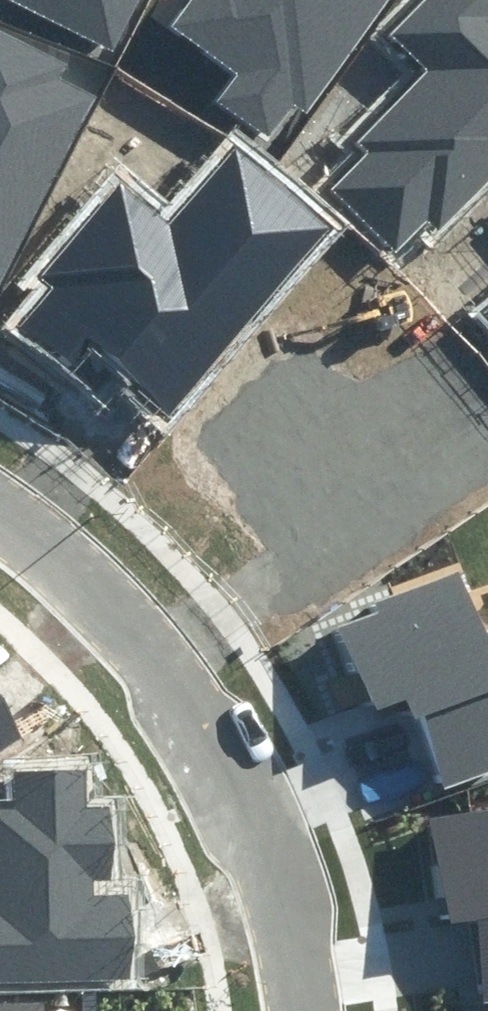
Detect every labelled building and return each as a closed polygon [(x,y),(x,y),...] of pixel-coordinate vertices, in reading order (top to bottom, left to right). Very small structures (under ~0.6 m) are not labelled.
[(111,49),(136,0),(14,0),(111,49)] [(176,32),(234,75),(216,100),(265,136),(293,98),(308,109),(389,0),(199,0),(176,32)] [(384,37),(421,74),(351,143),(367,159),(334,192),(391,248),(424,214),(443,233),(487,188),(487,0),(421,0),(384,37)] [(100,73),(0,26),(0,285),(100,73)] [(166,427),(336,228),(238,145),(172,224),(118,178),(37,274),(50,284),(13,327),(111,410),(126,393),(166,427)] [(469,313),(487,336),(487,297),(469,313)] [(332,618),(370,721),(402,709),(435,795),(487,775),(487,638),(487,639),(461,570),(332,618)] [(21,742),(0,711),(0,756),(21,742)] [(132,980),(128,892),(93,894),(92,874),(109,873),(106,813),(83,814),(81,772),(18,775),(19,800),(0,801),(0,986),(132,980)] [(430,829),(444,928),(470,924),(481,1002),(487,1001),(487,821),(430,829)]
